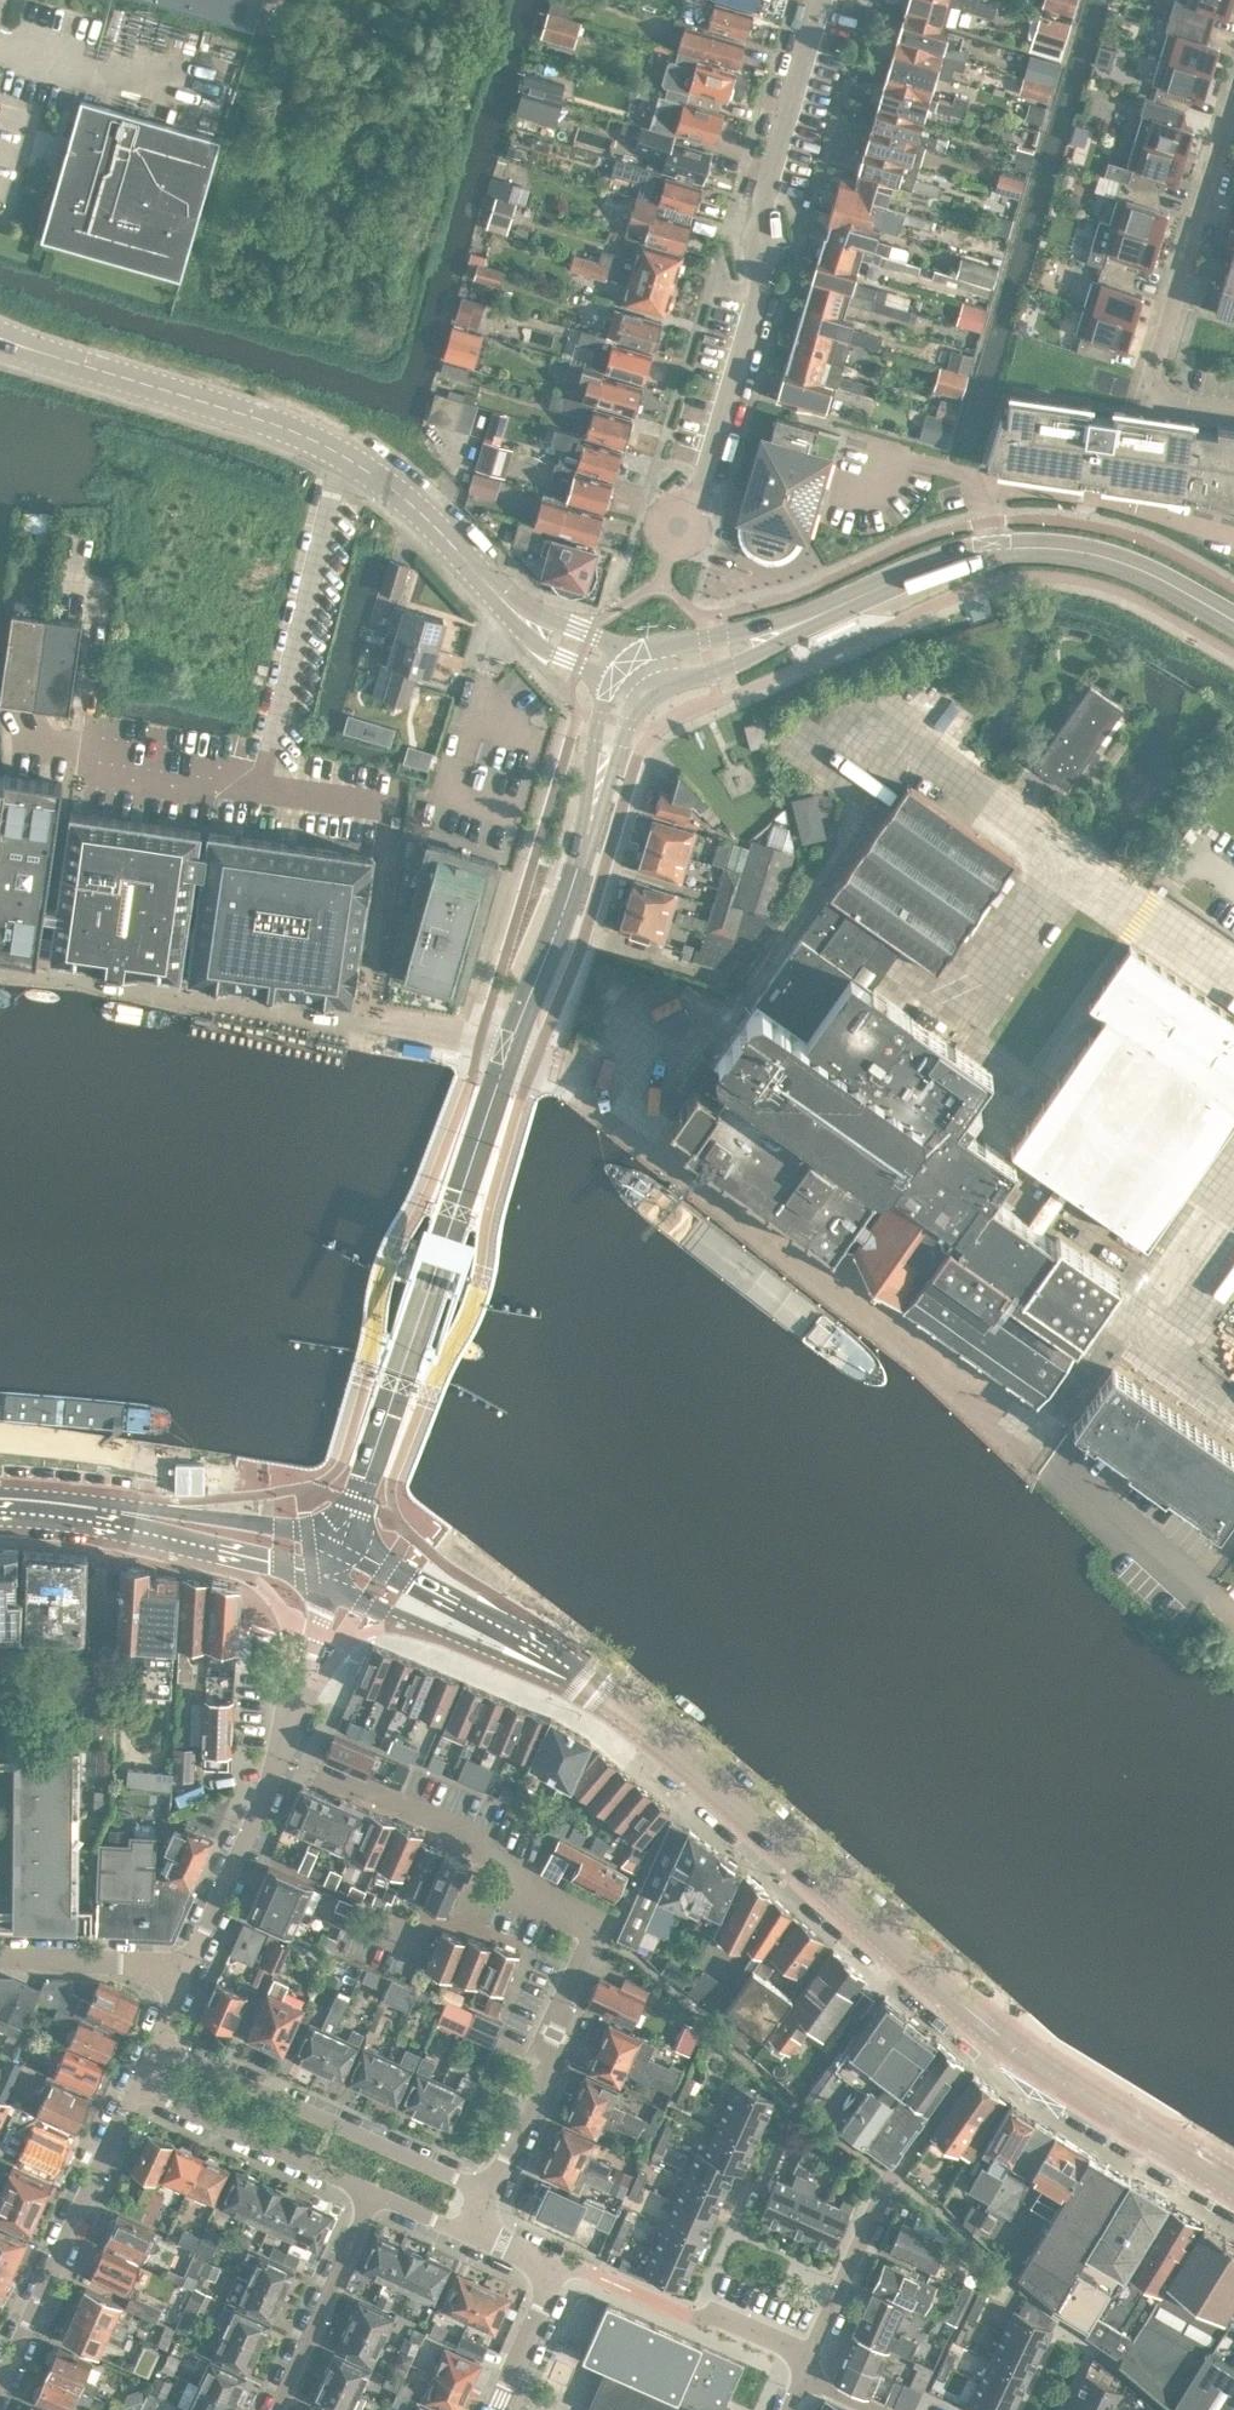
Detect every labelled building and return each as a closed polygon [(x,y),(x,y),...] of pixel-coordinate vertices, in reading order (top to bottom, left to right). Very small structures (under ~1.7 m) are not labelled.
[(158,2),(253,29),(261,0),(150,0),(158,2)] [(712,11),(708,26),(744,37),(745,34),(748,33),(751,26),(749,24),(752,11),(715,0),(695,0),(693,6),(712,11)] [(906,13),(944,24),(950,4),(993,17),(998,1),(992,0),(909,0),(906,13)] [(1042,7),(1073,16),(1077,0),(1044,0),(1042,7)] [(1169,13),(1209,25),(1214,10),(1226,14),(1230,0),(1173,0),(1169,13)] [(1209,25),(1169,13),(1165,29),(1168,29),(1160,55),(1209,70),(1217,43),(1205,39),(1209,25)] [(581,23),(549,14),(542,38),(574,48),(581,23)] [(1070,23),(1040,15),(1032,40),(1062,50),(1070,23)] [(684,32),(684,33),(679,49),(736,66),(737,64),(741,63),(742,56),(740,53),(743,42),(706,31),(707,26),(675,16),(672,29),(684,32)] [(962,35),(943,29),(904,17),(897,40),(964,61),(967,52),(958,49),(962,35)] [(961,71),(964,61),(897,40),(891,62),(934,76),(949,80),(953,68),(961,71)] [(698,57),(679,51),(676,62),(671,60),(668,62),(662,83),(664,86),(667,88),(665,96),(685,102),(685,100),(718,110),(721,97),(726,99),(727,96),(730,96),(733,87),(731,84),(735,71),(697,60),(698,57)] [(1201,98),(1209,70),(1160,55),(1152,83),(1157,84),(1153,98),(1153,99),(1184,108),(1188,94),(1201,98)] [(1031,81),(1051,87),(1058,64),(1038,58),(1031,81)] [(891,62),(884,85),(928,98),(928,96),(934,76),(891,62)] [(564,83),(523,71),(521,78),(518,88),(520,88),(559,100),(564,83)] [(1051,87),(1031,81),(1027,95),(1047,101),(1051,87)] [(925,107),(935,109),(963,117),(966,109),(951,105),(952,103),(938,99),(928,96),(928,98),(884,85),(877,107),(916,118),(920,106),(925,107)] [(631,86),(626,100),(644,106),(648,92),(631,86)] [(556,115),(560,100),(559,100),(520,88),(516,103),(556,115)] [(951,105),(966,109),(969,98),(954,94),(952,103),(951,105)] [(1135,139),(1183,154),(1192,126),(1179,123),(1184,108),(1153,99),(1153,98),(1144,95),(1139,112),(1142,113),(1135,139)] [(83,99),(43,236),(182,277),(222,139),(83,99)] [(678,123),(644,113),(641,123),(674,133),(675,134),(677,129),(713,140),(717,128),(721,127),(723,118),(721,115),(721,113),(717,112),(718,110),(685,100),(685,102),(678,123)] [(1024,119),(1040,124),(1045,109),(1029,104),(1024,119)] [(933,149),(934,144),(936,137),(912,130),(916,118),(877,107),(870,129),(925,145),(925,146),(933,149)] [(641,123),(640,127),(634,145),(666,155),(662,170),(667,171),(702,182),(703,179),(706,177),(708,169),(706,166),(711,150),(672,138),(674,133),(641,123)] [(922,156),(925,146),(925,145),(870,129),(864,151),(916,167),(920,155),(922,156)] [(1131,168),(1127,181),(1127,182),(1158,192),(1163,177),(1175,181),(1183,154),(1135,139),(1126,166),(1131,168)] [(522,148),(508,144),(506,154),(519,158),(522,148)] [(1014,166),(1026,170),(1031,153),(1019,149),(1014,166)] [(864,151),(857,174),(925,194),(928,184),(913,180),(916,167),(864,151)] [(634,202),(669,212),(671,205),(693,211),(693,209),(697,208),(699,201),(697,198),(700,187),(665,176),(667,171),(662,170),(645,165),(616,156),(611,172),(640,181),(636,194),(634,202)] [(996,191),(1019,198),(1025,180),(1002,173),(996,191)] [(923,203),(925,194),(857,174),(855,181),(840,177),(836,191),(884,206),(887,194),(908,199),(923,203)] [(1154,206),(1158,192),(1127,182),(1127,181),(1119,179),(1114,196),(1117,196),(1109,222),(1158,237),(1166,210),(1154,206)] [(500,182),(497,193),(520,200),(524,189),(500,182)] [(877,214),(902,221),(930,230),(933,220),(905,212),(884,206),(836,191),(830,213),(878,228),(882,216),(877,214)] [(508,200),(496,196),(489,220),(510,226),(517,203),(508,200)] [(634,202),(625,234),(681,250),(682,248),(685,246),(688,237),(686,235),(689,223),(667,217),(669,212),(634,202)] [(830,213),(823,236),(886,255),(887,255),(890,242),(875,238),(878,228),(830,213)] [(990,231),(1007,236),(1011,220),(995,215),(990,231)] [(1158,237),(1109,222),(1101,250),(1106,251),(1102,266),(1133,275),(1137,261),(1150,264),(1158,237)] [(917,274),(919,265),(887,255),(886,255),(823,236),(817,259),(855,270),(859,257),(864,259),(864,258),(878,262),(878,263),(917,274)] [(642,244),(637,260),(601,249),(598,262),(671,283),(679,255),(642,244)] [(573,254),(569,268),(605,279),(606,276),(630,284),(625,300),(662,311),(671,283),(598,262),(573,254)] [(997,265),(959,254),(954,272),(992,283),(997,265)] [(505,270),(484,264),(484,263),(469,259),(468,260),(464,274),(473,277),(473,278),(501,285),(505,270)] [(852,282),(855,270),(817,259),(810,281),(872,299),(874,289),(852,282)] [(1230,259),(1222,284),(1233,288),(1233,260),(1230,259)] [(1133,275),(1102,266),(1097,280),(1092,279),(1084,306),(1133,320),(1141,293),(1128,289),(1133,275)] [(933,270),(931,280),(953,286),(988,297),(991,287),(955,276),(933,270)] [(810,281),(803,303),(842,314),(846,302),(869,309),(872,299),(810,281)] [(460,284),(457,294),(466,296),(468,289),(465,286),(460,284)] [(1214,310),(1233,316),(1233,288),(1222,284),(1214,310)] [(1023,302),(1036,306),(1039,296),(1026,292),(1023,302)] [(461,296),(455,319),(477,326),(483,303),(461,296)] [(894,305),(878,301),(875,311),(891,316),(894,305)] [(985,309),(961,302),(955,323),(979,330),(985,309)] [(839,324),(842,314),(803,303),(797,326),(849,341),(878,349),(881,336),(839,324)] [(1076,333),(1081,335),(1076,349),(1107,359),(1112,344),(1124,348),(1133,320),(1084,306),(1076,333)] [(614,307),(605,336),(613,339),(613,338),(652,349),(660,321),(614,307)] [(1026,321),(1017,318),(1014,331),(1023,333),(1026,321)] [(797,326),(790,348),(843,363),(849,341),(797,326)] [(448,344),(462,348),(477,353),(482,336),(466,332),(452,328),(448,344)] [(578,342),(591,346),(594,347),(589,366),(588,367),(605,371),(643,381),(651,354),(612,343),(613,339),(605,336),(595,333),(581,330),(578,342)] [(874,384),(840,374),(843,363),(790,348),(784,370),(834,385),(870,395),(874,384)] [(946,366),(966,372),(971,357),(951,351),(946,366)] [(566,373),(600,384),(595,403),(633,414),(641,386),(604,376),(605,371),(588,367),(589,366),(570,360),(566,373)] [(465,369),(443,362),(440,374),(462,381),(465,369)] [(933,387),(960,394),(966,372),(940,364),(933,387)] [(784,370),(776,396),(827,410),(834,385),(784,370)] [(449,389),(447,396),(462,400),(464,394),(449,389)] [(590,418),(585,436),(623,446),(631,418),(594,408),(595,403),(553,390),(549,406),(561,410),(590,418)] [(462,400),(463,401),(473,404),(476,395),(464,391),(464,394),(462,400)] [(427,420),(455,428),(463,401),(462,400),(447,396),(435,393),(427,420)] [(1216,425),(1215,431),(1192,428),(1193,422),(1113,410),(1112,416),(1089,413),(1090,407),(1009,395),(1006,419),(1001,418),(1000,417),(986,461),(989,462),(989,461),(1000,462),(999,468),(1079,480),(1080,474),(1103,477),(1102,484),(1183,495),(1184,489),(1207,493),(1206,499),(1233,503),(1233,428),(1216,425)] [(938,417),(953,421),(958,404),(943,400),(938,417)] [(495,407),(486,434),(502,439),(511,412),(495,407)] [(841,435),(841,434),(776,414),(769,440),(763,439),(740,517),(746,519),(745,521),(744,523),(744,526),(744,528),(744,530),(744,532),(744,535),(745,537),(745,539),(746,541),(747,543),(748,545),(750,547),(751,548),(755,551),(758,554),(761,555),(763,556),(765,556),(768,557),(772,557),(777,556),(781,555),(785,553),(789,550),(791,549),(792,547),(793,545),(795,543),(796,541),(797,539),(797,537),(798,534),(804,536),(814,501),(819,502),(822,494),(816,492),(827,457),(821,455),(828,431),(841,435)] [(951,424),(934,418),(927,439),(945,444),(951,424)] [(581,450),(576,467),(613,478),(621,451),(580,439),(581,434),(555,427),(551,442),(581,450)] [(475,470),(494,475),(499,456),(509,459),(511,450),(484,442),(475,470)] [(551,475),(558,477),(552,496),(561,499),(562,497),(604,509),(604,507),(609,505),(611,499),(608,495),(611,484),(574,473),(576,468),(555,462),(551,475)] [(494,497),(498,481),(474,475),(470,490),(494,497)] [(542,508),(539,507),(534,524),(543,526),(557,531),(595,542),(595,540),(599,538),(601,531),(599,526),(602,516),(560,503),(561,499),(552,496),(546,495),(542,508)] [(553,537),(553,538),(545,536),(540,535),(543,526),(534,524),(519,520),(513,543),(549,553),(542,577),(557,582),(559,584),(560,586),(563,588),(565,589),(567,590),(571,591),(574,591),(578,590),(582,589),(585,587),(588,584),(589,582),(590,581),(591,579),(592,577),(592,575),(593,573),(593,571),(593,570),(592,568),(592,566),(591,564),(596,549),(553,537)] [(32,538),(30,550),(53,554),(55,542),(32,538)] [(408,564),(391,559),(390,558),(380,591),(399,596),(408,564)] [(386,633),(436,647),(444,620),(402,607),(394,604),(386,633)] [(46,616),(12,612),(0,696),(0,701),(34,705),(46,616)] [(46,616),(34,705),(69,710),(81,621),(46,616)] [(436,647),(386,633),(378,661),(396,666),(387,699),(405,704),(415,671),(428,675),(436,647)] [(1034,765),(1046,774),(1043,779),(1057,789),(1061,784),(1066,788),(1122,708),(1090,686),(1034,765)] [(389,745),(393,728),(348,715),(343,731),(389,745)] [(744,725),(746,734),(748,739),(750,749),(768,744),(762,720),(744,725)] [(708,803),(678,772),(672,794),(660,790),(653,814),(684,823),(690,800),(700,811),(708,803)] [(62,782),(9,774),(0,822),(0,952),(37,957),(62,782)] [(9,774),(0,774),(0,822),(9,774)] [(670,1120),(692,1135),(683,1147),(831,1252),(836,1244),(852,1247),(869,1279),(1036,1399),(1119,1280),(1058,1237),(1055,1241),(1043,1233),(1041,1232),(1070,1189),(1146,1242),(1233,1114),(1233,1017),(1129,944),(1088,1004),(1103,1014),(1010,1147),(1058,1180),(1028,1223),(991,1197),(1015,1163),(965,1128),(973,1115),(980,1105),(972,1099),(991,1072),(853,975),(882,934),(936,972),(1014,861),(908,785),(828,896),(670,1120)] [(793,799),(803,839),(823,835),(813,794),(793,799)] [(49,959),(178,977),(193,869),(198,869),(201,848),(196,847),(199,831),(70,812),(49,959)] [(652,818),(644,844),(689,857),(697,832),(652,818)] [(730,951),(755,958),(780,919),(775,917),(794,853),(780,848),(787,827),(773,822),(766,842),(751,839),(749,848),(742,870),(724,865),(713,901),(705,930),(696,961),(722,969),(725,960),(727,960),(730,951)] [(373,855),(208,831),(206,849),(201,848),(198,869),(203,870),(187,978),(352,1002),(373,855)] [(462,994),(478,937),(499,862),(416,839),(409,865),(404,864),(394,900),(408,904),(388,972),(462,994)] [(715,862),(724,865),(731,843),(721,840),(715,862)] [(731,843),(724,865),(742,870),(749,848),(731,843)] [(681,883),(689,857),(644,844),(636,869),(681,883)] [(633,880),(625,905),(670,919),(678,893),(633,880)] [(705,930),(713,901),(700,898),(696,910),(678,905),(673,921),(705,930)] [(618,931),(662,944),(670,919),(625,905),(618,931)] [(681,950),(679,956),(689,959),(694,946),(683,942),(681,950)] [(0,984),(0,1006),(18,1008),(20,985),(0,984)] [(1072,1425),(1076,1428),(1077,1432),(1086,1439),(1090,1438),(1125,1463),(1124,1465),(1163,1492),(1165,1491),(1218,1530),(1232,1509),(1233,1510),(1233,1454),(1112,1368),(1072,1425)] [(39,1425),(153,1442),(161,1394),(46,1377),(29,1376),(0,1374),(0,1423),(39,1425)] [(20,1634),(20,1640),(21,1640),(21,1635),(22,1592),(15,1592),(14,1571),(17,1571),(18,1548),(0,1548),(0,1634),(20,1634)] [(24,1549),(22,1592),(21,1635),(84,1637),(87,1555),(24,1549)] [(122,1569),(117,1654),(141,1656),(139,1688),(171,1690),(177,1576),(149,1575),(149,1570),(147,1570),(147,1571),(145,1571),(143,1567),(127,1566),(125,1570),(123,1570),(123,1569),(122,1569)] [(210,1582),(183,1577),(182,1578),(176,1679),(190,1680),(191,1662),(185,1657),(186,1649),(205,1650),(210,1582)] [(239,1590),(212,1583),(208,1633),(236,1636),(239,1590)] [(355,1684),(376,1693),(394,1652),(372,1643),(355,1684)] [(376,1693),(397,1702),(415,1661),(394,1652),(376,1693)] [(397,1702),(419,1712),(437,1670),(415,1661),(397,1702)] [(437,1670),(419,1712),(440,1721),(458,1679),(437,1670)] [(115,1708),(116,1674),(85,1673),(84,1713),(83,1740),(96,1740),(113,1741),(115,1708)] [(464,1742),(468,1732),(467,1732),(485,1690),(463,1681),(441,1732),(464,1742)] [(467,1732),(468,1732),(488,1741),(506,1699),(485,1690),(467,1732)] [(488,1741),(510,1750),(528,1709),(506,1699),(488,1741)] [(230,1702),(203,1700),(200,1752),(201,1752),(200,1767),(202,1767),(226,1768),(227,1754),(228,1754),(229,1737),(230,1702)] [(510,1750),(532,1759),(549,1718),(528,1709),(510,1750)] [(530,1762),(569,1783),(598,1749),(589,1741),(590,1739),(551,1716),(550,1719),(532,1759),(530,1762)] [(345,1731),(357,1737),(362,1725),(349,1720),(345,1731)] [(362,1725),(357,1737),(371,1742),(376,1731),(362,1725)] [(324,1757),(365,1774),(375,1752),(333,1734),(324,1757)] [(387,1749),(400,1755),(405,1744),(392,1738),(387,1749)] [(405,1744),(400,1755),(414,1760),(418,1749),(405,1744)] [(173,1777),(192,1778),(194,1749),(174,1747),(173,1777)] [(18,1930),(91,1933),(92,1878),(71,1878),(72,1751),(79,1751),(79,1749),(20,1748),(18,1930)] [(567,1788),(587,1798),(616,1764),(598,1749),(569,1783),(567,1788)] [(95,1766),(113,1767),(114,1750),(96,1750),(95,1766)] [(432,1755),(427,1766),(440,1772),(445,1760),(432,1755)] [(398,1761),(392,1775),(403,1780),(409,1766),(398,1761)] [(587,1798),(605,1813),(634,1779),(616,1764),(587,1798)] [(126,1784),(171,1789),(173,1772),(128,1767),(126,1784)] [(457,1779),(470,1784),(475,1773),(461,1767),(457,1779)] [(475,1773),(470,1784),(483,1790),(488,1779),(475,1773)] [(605,1813),(623,1828),(652,1794),(634,1779),(605,1813)] [(283,1824),(321,1840),(339,1800),(325,1794),(301,1784),(283,1824)] [(497,1796),(511,1802),(515,1790),(502,1785),(497,1796)] [(549,1801),(559,1806),(566,1791),(556,1786),(549,1801)] [(93,1788),(92,1808),(112,1809),(113,1789),(93,1788)] [(652,1794),(623,1828),(640,1844),(670,1809),(652,1794)] [(321,1840),(348,1852),(367,1808),(340,1797),(339,1800),(321,1840)] [(348,1852),(375,1864),(394,1820),(367,1808),(348,1852)] [(551,1826),(564,1833),(569,1822),(556,1815),(551,1826)] [(375,1864),(402,1875),(418,1838),(420,1839),(422,1832),(394,1820),(375,1864)] [(658,1895),(688,1828),(669,1820),(616,1937),(635,1946),(644,1926),(664,1935),(678,1904),(658,1895)] [(101,1844),(99,1895),(98,1895),(96,1933),(170,1936),(185,1902),(191,1888),(214,1838),(185,1825),(182,1833),(174,1829),(163,1855),(161,1881),(152,1881),(154,1837),(132,1836),(132,1845),(101,1844)] [(568,1835),(581,1842),(586,1831),(574,1825),(568,1835)] [(715,1925),(742,1868),(688,1828),(658,1895),(678,1904),(697,1912),(695,1916),(700,1919),(699,1924),(707,1927),(710,1923),(715,1925)] [(589,1847),(602,1853),(608,1843),(595,1836),(589,1847)] [(397,1888),(422,1899),(443,1849),(420,1839),(418,1838),(402,1875),(397,1888)] [(557,1879),(567,1859),(577,1865),(571,1876),(614,1898),(627,1874),(558,1838),(551,1851),(541,1870),(557,1879)] [(638,1862),(645,1848),(634,1843),(627,1856),(638,1862)] [(298,1868),(308,1873),(317,1852),(307,1848),(298,1868)] [(443,1849),(422,1899),(447,1910),(469,1860),(443,1849)] [(627,1856),(620,1864),(634,1871),(638,1862),(627,1856)] [(269,1865),(258,1890),(302,1909),(313,1885),(269,1865)] [(324,1882),(335,1887),(342,1872),(330,1867),(324,1882)] [(744,1941),(770,1893),(742,1868),(715,1925),(712,1933),(740,1948),(744,1941)] [(347,1892),(362,1899),(366,1889),(351,1883),(347,1892)] [(397,1888),(388,1884),(382,1897),(388,1900),(391,1901),(397,1888)] [(302,1909),(258,1890),(247,1914),(291,1934),(302,1909)] [(734,1992),(752,1968),(762,1954),(792,1913),(770,1893),(744,1941),(755,1950),(744,1967),(745,1968),(730,1989),(721,1982),(708,2004),(720,2013),(734,1992)] [(375,1894),(371,1903),(384,1909),(388,1900),(375,1894)] [(339,1896),(334,1908),(349,1914),(354,1902),(339,1896)] [(762,1954),(752,1968),(753,1969),(724,2008),(763,2036),(792,1997),(764,1977),(776,1959),(797,1975),(823,1940),(793,1912),(792,1913),(762,1954)] [(244,1923),(233,1949),(232,1951),(250,1959),(262,1931),(244,1923)] [(453,1974),(454,1975),(470,1936),(468,1935),(466,1939),(442,1929),(426,1968),(452,1978),(453,1974)] [(318,1945),(333,1951),(338,1939),(323,1933),(318,1945)] [(479,1981),(495,1943),(493,1942),(492,1945),(470,1936),(454,1975),(478,1984),(479,1981)] [(263,1966),(277,1972),(289,1945),(275,1939),(263,1966)] [(495,1943),(479,1981),(503,1991),(519,1952),(495,1943)] [(865,1976),(833,1949),(768,2036),(789,2050),(808,2025),(821,2035),(865,1976)] [(662,1969),(660,1972),(681,1987),(682,1986),(689,1974),(667,1960),(662,1969)] [(359,1981),(384,1991),(390,1979),(365,1968),(359,1981)] [(399,1977),(410,1982),(414,1973),(403,1968),(399,1977)] [(417,1969),(411,1983),(421,1986),(426,1973),(417,1969)] [(688,1990),(708,2004),(721,1982),(702,1969),(688,1990)] [(13,1976),(0,1975),(0,2004),(13,1976)] [(27,1982),(13,1976),(0,2004),(0,2017),(9,2021),(27,1982)] [(264,2046),(275,2051),(279,2048),(281,2049),(300,2005),(281,1996),(287,1982),(273,1976),(247,2034),(262,2041),(264,2046)] [(587,2004),(631,2024),(644,1997),(643,1997),(645,1992),(640,1989),(642,1985),(625,1977),(621,1986),(600,1976),(587,2004)] [(37,1997),(58,2007),(113,2032),(116,2026),(125,2030),(138,2001),(135,1996),(100,1980),(90,2000),(68,1990),(73,1978),(45,1977),(37,1997)] [(239,1986),(237,1991),(216,1981),(200,2017),(231,2030),(253,1983),(240,1977),(236,1985),(239,1986)] [(390,1979),(384,1991),(382,1997),(408,2008),(416,1989),(391,1978),(390,1979)] [(28,2016),(37,1997),(40,1988),(27,1982),(9,2021),(22,2027),(28,2016)] [(439,1995),(453,2000),(457,1991),(443,1986),(439,1995)] [(416,1989),(412,2000),(420,2003),(423,2002),(427,1994),(416,1989)] [(850,2007),(861,2015),(874,1998),(863,1990),(850,2007)] [(336,1995),(329,2010),(338,2013),(340,2014),(347,2000),(336,1995)] [(841,2125),(863,2141),(935,2040),(904,2016),(906,2014),(885,1996),(811,2100),(841,2125)] [(487,2010),(496,2014),(502,2001),(493,1997),(487,2010)] [(438,2015),(465,2028),(472,2011),(446,1998),(438,2015)] [(117,2033),(113,2032),(58,2007),(54,2015),(77,2025),(69,2042),(105,2058),(107,2056),(111,2054),(114,2048),(112,2043),(117,2033)] [(329,2010),(321,2028),(332,2033),(340,2014),(338,2013),(329,2010)] [(472,2011),(465,2028),(462,2033),(473,2038),(492,2047),(493,2045),(495,2039),(502,2024),(496,2021),(476,2013),(474,2012),(472,2011)] [(41,2022),(28,2016),(22,2027),(36,2033),(41,2022)] [(0,2017),(0,2029),(9,2033),(0,2051),(10,2055),(17,2038),(22,2027),(9,2021),(0,2017)] [(315,2066),(318,2068),(333,2033),(332,2033),(321,2028),(308,2022),(293,2057),(304,2061),(305,2065),(312,2067),(315,2066)] [(603,2036),(599,2047),(655,2073),(675,2083),(680,2071),(669,2066),(669,2067),(648,2057),(653,2044),(609,2024),(608,2027),(605,2028),(602,2033),(603,2036)] [(30,2044),(36,2033),(22,2027),(17,2038),(30,2044)] [(675,2047),(689,2053),(697,2033),(684,2028),(675,2047)] [(333,2033),(318,2068),(320,2069),(322,2072),(328,2075),(332,2074),(342,2079),(357,2044),(356,2044),(361,2033),(352,2029),(347,2040),(333,2033)] [(937,2040),(935,2042),(863,2142),(891,2162),(928,2110),(950,2079),(962,2063),(937,2040)] [(98,2075),(103,2063),(66,2046),(54,2074),(91,2091),(92,2087),(97,2086),(100,2079),(98,2075)] [(369,2090),(371,2092),(387,2058),(362,2047),(347,2081),(358,2085),(359,2089),(365,2092),(369,2090)] [(655,2073),(599,2047),(594,2058),(591,2059),(588,2064),(589,2067),(588,2071),(619,2085),(626,2071),(651,2083),(659,2087),(652,2102),(663,2107),(670,2092),(671,2092),(676,2083),(675,2083),(655,2073)] [(406,2049),(400,2064),(387,2058),(371,2092),(374,2093),(376,2096),(382,2099),(385,2098),(396,2103),(417,2054),(406,2049)] [(422,2057),(416,2071),(401,2105),(411,2110),(413,2113),(419,2116),(423,2115),(425,2116),(441,2082),(426,2075),(432,2061),(422,2057)] [(5,2097),(19,2065),(8,2060),(0,2078),(0,2094),(5,2097)] [(957,2152),(998,2094),(998,2093),(973,2072),(962,2087),(931,2132),(957,2152)] [(441,2082),(425,2116),(428,2117),(430,2120),(436,2123),(439,2122),(450,2127),(464,2094),(469,2096),(476,2081),(462,2074),(455,2089),(441,2082)] [(575,2098),(619,2119),(640,2128),(644,2120),(645,2119),(611,2103),(617,2089),(586,2075),(584,2078),(581,2079),(579,2084),(580,2087),(575,2098)] [(687,2075),(681,2088),(689,2091),(695,2078),(687,2075)] [(37,2113),(73,2129),(74,2130),(76,2127),(79,2126),(82,2120),(80,2117),(89,2098),(46,2078),(38,2095),(44,2098),(37,2113)] [(735,2082),(724,2107),(763,2124),(774,2099),(735,2082)] [(689,2091),(681,2088),(675,2101),(683,2105),(689,2091)] [(998,2094),(957,2152),(968,2159),(1005,2100),(998,2094)] [(16,2160),(33,2122),(69,2138),(73,2129),(37,2113),(0,2096),(0,2153),(16,2160)] [(615,2128),(619,2119),(575,2098),(570,2109),(567,2110),(565,2115),(566,2118),(564,2121),(595,2136),(602,2122),(615,2128)] [(986,2198),(1029,2115),(1011,2102),(982,2153),(990,2158),(986,2165),(981,2162),(967,2186),(986,2198)] [(644,2120),(640,2128),(652,2134),(653,2134),(665,2109),(664,2108),(657,2105),(649,2120),(645,2118),(645,2119),(644,2120)] [(724,2107),(714,2131),(752,2148),(763,2124),(724,2107)] [(972,2229),(995,2249),(1055,2131),(1034,2119),(1034,2118),(1029,2115),(982,2208),(972,2229)] [(33,2122),(16,2160),(52,2176),(70,2139),(69,2138),(33,2122)] [(666,2123),(660,2135),(668,2138),(673,2126),(666,2123)] [(551,2149),(596,2170),(607,2175),(611,2165),(587,2154),(593,2140),(562,2126),(561,2129),(557,2130),(555,2135),(556,2139),(551,2149)] [(652,2134),(640,2128),(635,2140),(646,2145),(652,2134)] [(714,2131),(704,2154),(703,2155),(735,2169),(735,2170),(741,2173),(752,2148),(714,2131)] [(995,2249),(1024,2274),(1088,2152),(1055,2131),(995,2249)] [(125,2210),(141,2217),(153,2189),(172,2147),(171,2147),(173,2144),(163,2139),(161,2135),(155,2132),(151,2133),(148,2132),(131,2168),(148,2176),(137,2199),(131,2196),(125,2210)] [(668,2138),(660,2135),(654,2149),(662,2152),(668,2138)] [(159,2178),(186,2191),(201,2156),(189,2151),(189,2147),(181,2143),(177,2145),(174,2144),(159,2178)] [(596,2170),(551,2149),(546,2160),(543,2161),(541,2166),(542,2169),(540,2173),(572,2187),(578,2174),(591,2180),(596,2170)] [(697,2151),(686,2177),(724,2194),(735,2170),(735,2169),(703,2155),(704,2154),(697,2151)] [(1024,2274),(1055,2300),(1130,2178),(1128,2177),(1128,2178),(1089,2154),(1089,2153),(1088,2153),(1024,2274)] [(201,2156),(186,2191),(213,2203),(228,2169),(217,2164),(216,2160),(208,2156),(205,2158),(201,2156)] [(798,2158),(792,2172),(796,2173),(806,2178),(811,2164),(809,2163),(798,2158)] [(14,2164),(2,2191),(39,2207),(44,2196),(48,2195),(51,2187),(49,2183),(51,2181),(14,2164)] [(632,2173),(619,2167),(613,2179),(627,2185),(632,2173)] [(639,2168),(633,2181),(641,2185),(647,2172),(639,2168)] [(220,2204),(244,2215),(260,2181),(235,2170),(220,2204)] [(759,2216),(784,2227),(806,2178),(796,2173),(791,2184),(776,2178),(759,2216)] [(686,2177),(675,2200),(713,2218),(724,2194),(686,2177)] [(784,2227),(808,2238),(825,2199),(811,2193),(816,2182),(806,2178),(784,2227)] [(1052,2305),(1088,2326),(1165,2199),(1130,2178),(1052,2305)] [(614,2179),(609,2189),(622,2195),(627,2185),(614,2179)] [(244,2215),(268,2226),(284,2192),(260,2181),(244,2215)] [(536,2211),(572,2228),(584,2200),(542,2181),(537,2190),(544,2193),(536,2211)] [(641,2185),(633,2181),(627,2195),(635,2198),(641,2185)] [(153,2189),(141,2217),(150,2221),(163,2193),(153,2189)] [(2,2191),(0,2196),(0,2222),(27,2234),(28,2231),(32,2230),(35,2222),(34,2219),(39,2207),(2,2191)] [(268,2226),(293,2237),(308,2203),(284,2192),(268,2226)] [(825,2199),(808,2238),(832,2249),(854,2199),(844,2195),(839,2206),(825,2199)] [(675,2200),(664,2224),(703,2242),(713,2218),(675,2200)] [(1084,2332),(1120,2356),(1202,2221),(1166,2201),(1084,2332)] [(308,2203),(293,2237),(317,2248),(332,2214),(308,2203)] [(971,2203),(963,2220),(972,2229),(982,2208),(971,2203)] [(602,2206),(596,2220),(609,2226),(616,2212),(602,2206)] [(917,2211),(911,2225),(946,2241),(947,2236),(917,2211)] [(105,2242),(141,2259),(154,2230),(118,2213),(116,2217),(112,2218),(109,2225),(110,2230),(105,2242)] [(623,2218),(617,2231),(625,2235),(631,2222),(623,2218)] [(946,2241),(911,2225),(902,2221),(890,2249),(933,2269),(946,2241)] [(1203,2222),(1120,2356),(1118,2358),(1179,2409),(1233,2409),(1233,2366),(1228,2362),(1233,2352),(1233,2241),(1224,2235),(1224,2236),(1205,2224),(1206,2224),(1203,2222)] [(664,2224),(654,2248),(692,2265),(703,2242),(664,2224)] [(175,2241),(193,2249),(200,2234),(183,2226),(175,2241)] [(200,2234),(193,2249),(208,2256),(219,2233),(203,2226),(200,2234)] [(13,2265),(18,2253),(22,2252),(25,2245),(24,2240),(25,2238),(0,2227),(0,2259),(13,2265)] [(234,2239),(248,2245),(252,2236),(238,2230),(234,2239)] [(625,2235),(617,2231),(611,2245),(619,2248),(625,2235)] [(361,2268),(385,2279),(401,2245),(376,2234),(361,2268)] [(269,2254),(282,2260),(286,2251),(273,2245),(269,2254)] [(385,2279),(409,2290),(425,2256),(401,2245),(385,2279)] [(90,2276),(126,2292),(139,2263),(103,2246),(101,2250),(97,2252),(94,2259),(95,2263),(90,2276)] [(692,2265),(654,2248),(643,2272),(682,2289),(692,2265)] [(254,2265),(248,2279),(282,2294),(284,2291),(287,2290),(289,2284),(288,2280),(293,2270),(259,2254),(259,2255),(248,2249),(243,2260),(254,2265)] [(283,2260),(296,2266),(300,2257),(287,2251),(283,2260)] [(425,2256),(409,2290),(434,2301),(449,2267),(425,2256)] [(0,2259),(0,2291),(1,2291),(2,2289),(6,2287),(9,2280),(8,2276),(13,2265),(0,2259)] [(207,2260),(201,2274),(215,2280),(221,2266),(207,2260)] [(873,2287),(924,2309),(935,2285),(884,2262),(873,2287)] [(186,2272),(181,2283),(193,2288),(198,2277),(186,2272)] [(443,2307),(468,2319),(483,2285),(458,2273),(443,2307)] [(282,2294),(248,2279),(237,2274),(227,2296),(237,2302),(237,2303),(271,2318),(276,2308),(279,2306),(282,2300),(281,2297),(282,2294)] [(963,2280),(960,2289),(972,2295),(976,2285),(963,2280)] [(483,2285),(468,2319),(494,2330),(502,2312),(506,2303),(509,2296),(483,2285)] [(78,2301),(74,2312),(123,2334),(127,2325),(114,2319),(121,2302),(85,2286),(84,2289),(81,2287),(75,2300),(78,2301)] [(195,2286),(183,2312),(193,2317),(199,2320),(211,2293),(195,2286)] [(362,2296),(375,2302),(379,2293),(366,2287),(362,2296)] [(972,2295),(960,2289),(947,2319),(958,2323),(972,2295)] [(873,2291),(864,2312),(894,2326),(904,2305),(873,2291)] [(986,2295),(978,2291),(966,2317),(974,2321),(986,2295)] [(126,2305),(136,2309),(155,2317),(161,2304),(132,2292),(126,2305)] [(379,2293),(375,2302),(389,2308),(393,2299),(379,2293)] [(350,2321),(349,2324),(383,2340),(394,2315),(360,2300),(355,2310),(352,2312),(349,2318),(350,2321)] [(744,2362),(606,2301),(582,2357),(607,2368),(588,2409),(590,2409),(723,2409),(744,2362)] [(506,2303),(502,2312),(511,2316),(515,2307),(506,2303)] [(168,2307),(161,2320),(161,2321),(165,2323),(173,2327),(180,2313),(168,2307)] [(235,2307),(224,2331),(258,2347),(259,2344),(262,2343),(265,2337),(264,2333),(269,2323),(235,2307)] [(419,2322),(428,2326),(434,2312),(425,2308),(419,2322)] [(1014,2309),(1002,2333),(1040,2351),(1052,2327),(1014,2309)] [(123,2334),(74,2312),(69,2322),(66,2321),(60,2333),(64,2334),(62,2337),(98,2353),(105,2338),(119,2344),(123,2334)] [(183,2312),(176,2325),(187,2331),(193,2317),(183,2312)] [(894,2326),(864,2312),(854,2333),(885,2346),(909,2357),(918,2339),(900,2332),(898,2335),(891,2332),(894,2326)] [(165,2323),(160,2333),(168,2338),(173,2327),(165,2323)] [(432,2323),(428,2334),(438,2338),(442,2327),(432,2323)] [(383,2340),(349,2324),(347,2327),(344,2328),(341,2334),(342,2337),(337,2348),(371,2364),(383,2340)] [(258,2347),(224,2331),(213,2355),(247,2371),(252,2361),(255,2359),(258,2353),(257,2350),(258,2347)] [(168,2338),(160,2333),(155,2342),(163,2347),(168,2338)] [(456,2347),(482,2358),(488,2345),(462,2333),(456,2347)] [(853,2333),(843,2356),(878,2372),(888,2348),(853,2333)] [(1002,2333),(991,2357),(1029,2375),(1040,2351),(1002,2333)] [(438,2338),(428,2334),(427,2335),(425,2334),(419,2347),(432,2353),(438,2338)] [(404,2335),(399,2347),(413,2354),(419,2341),(404,2335)] [(46,2373),(79,2388),(91,2393),(97,2382),(84,2377),(92,2360),(59,2345),(57,2349),(53,2350),(49,2357),(51,2362),(46,2373)] [(413,2354),(399,2347),(393,2360),(407,2367),(413,2354)] [(446,2347),(435,2373),(469,2388),(480,2362),(446,2347)] [(955,2354),(948,2350),(941,2363),(949,2367),(955,2354)] [(161,2368),(171,2372),(179,2356),(169,2352),(161,2368)] [(326,2374),(324,2377),(358,2392),(369,2368),(335,2353),(331,2363),(327,2364),(325,2371),(326,2374)] [(843,2356),(832,2379),(868,2395),(878,2372),(843,2356)] [(141,2357),(136,2370),(149,2376),(155,2363),(141,2357)] [(991,2357),(979,2381),(1018,2399),(1029,2375),(991,2357)] [(211,2360),(200,2384),(234,2400),(235,2396),(237,2397),(242,2388),(240,2387),(245,2376),(211,2360)] [(941,2363),(935,2376),(943,2379),(949,2367),(941,2363)] [(930,2373),(917,2367),(909,2384),(922,2390),(930,2373)] [(1073,2397),(1101,2409),(1114,2409),(1123,2390),(1085,2372),(1073,2397)] [(46,2373),(41,2384),(36,2386),(33,2393),(35,2397),(34,2401),(55,2409),(69,2409),(79,2388),(46,2373)] [(156,2373),(148,2389),(160,2395),(160,2394),(165,2396),(172,2381),(156,2373)] [(435,2373),(423,2399),(449,2409),(459,2409),(469,2388),(435,2373)] [(324,2377),(323,2380),(320,2381),(317,2387),(318,2390),(313,2401),(333,2409),(350,2409),(358,2392),(324,2377)] [(382,2384),(395,2390),(398,2391),(402,2381),(400,2380),(399,2383),(386,2377),(382,2384)] [(412,2386),(402,2381),(398,2391),(408,2395),(412,2386)] [(979,2381),(968,2405),(978,2409),(1012,2409),(1018,2399),(979,2381)] [(921,2391),(903,2383),(893,2406),(902,2409),(913,2409),(921,2391)] [(189,2408),(193,2409),(229,2409),(234,2400),(200,2384),(189,2408)] [(121,2405),(126,2407),(132,2409),(138,2409),(147,2390),(143,2388),(139,2387),(127,2392),(123,2401),(121,2405)] [(138,2409),(153,2409),(160,2395),(148,2389),(144,2399),(138,2409)] [(398,2391),(395,2390),(390,2403),(403,2408),(408,2395),(398,2391)] [(1067,2409),(1101,2409),(1073,2397),(1067,2409)] [(819,2409),(851,2409),(824,2398),(819,2409)]
